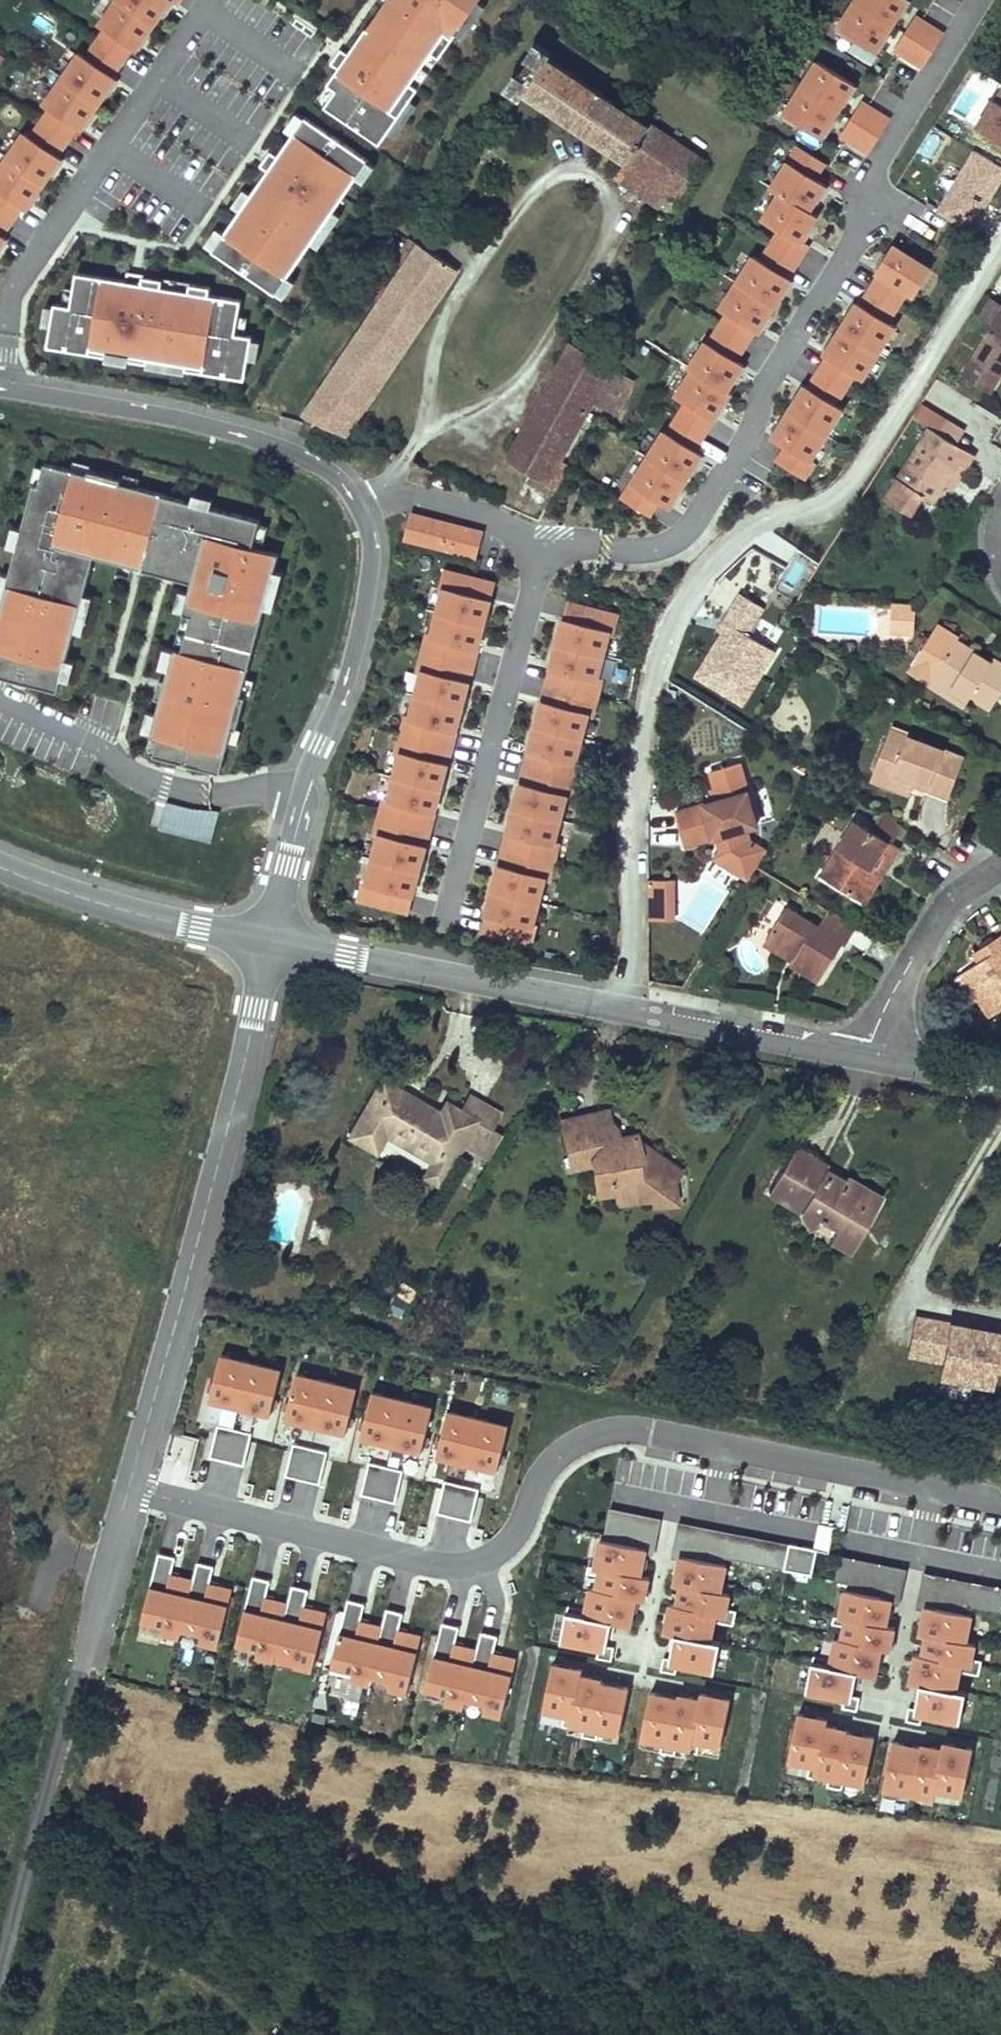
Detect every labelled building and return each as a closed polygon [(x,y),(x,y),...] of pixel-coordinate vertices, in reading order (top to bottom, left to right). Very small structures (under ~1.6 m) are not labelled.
[(179,0),(118,0),(0,169),(0,254),(179,0)] [(382,144),(491,0),(386,0),(389,2),(319,103),(382,144)] [(877,53),(912,1),(910,0),(853,0),(833,31),(877,53)] [(925,69),(946,29),(915,12),(893,52),(925,69)] [(663,202),(672,208),(703,162),(649,125),(547,56),(550,51),(536,41),(527,55),(538,62),(527,79),(516,71),(507,85),(521,95),(524,90),(595,139),(604,145),(626,160),(615,176),(660,207),(663,202)] [(788,117),(828,142),(859,90),(819,64),(788,117)] [(977,126),(1000,141),(1000,86),(977,126)] [(891,117),(864,100),(842,135),(868,152),(891,117)] [(213,252),(284,301),(372,166),(301,119),(213,252)] [(604,145),(595,139),(592,143),(601,150),(604,145)] [(620,497),(653,517),(663,501),(674,507),(708,453),(699,447),(735,391),(732,389),(748,363),(740,358),(759,327),(763,330),(794,279),(791,277),(810,246),(805,242),(822,214),(814,209),(830,184),(819,177),(827,164),(797,146),(774,183),(784,189),(765,218),(780,227),(762,255),(756,252),(723,306),(728,309),(674,395),(684,401),(669,426),(666,424),(620,497)] [(973,150),(935,210),(969,232),(1000,182),(1000,168),(973,150)] [(470,228),(463,239),(474,245),(481,234),(470,228)] [(404,266),(419,244),(410,238),(395,260),(404,266)] [(764,453),(804,476),(938,275),(890,241),(764,453)] [(457,269),(419,244),(404,266),(388,290),(379,302),(373,312),(345,354),(304,415),(345,435),(457,269)] [(388,290),(362,272),(353,285),(379,302),(388,290)] [(54,312),(51,350),(242,380),(256,340),(236,340),(243,306),(78,277),(73,313),(54,312)] [(379,302),(353,285),(347,294),(363,305),(373,312),(379,302)] [(992,296),(980,317),(991,324),(962,371),(994,391),(1000,380),(1000,302),(992,296)] [(373,312),(363,305),(335,348),(345,354),(373,312)] [(335,348),(315,336),(272,400),(304,415),(345,354),(335,348)] [(506,464),(552,486),(591,408),(615,424),(643,379),(573,344),(506,464)] [(946,420),(939,432),(957,443),(964,431),(946,420)] [(939,432),(931,427),(888,497),(913,512),(923,495),(934,502),(946,482),(957,462),(966,468),(974,454),(957,443),(939,432)] [(221,779),(285,558),(254,551),(262,524),(42,461),(0,619),(0,677),(62,698),(97,557),(195,587),(158,761),(221,779)] [(966,468),(957,462),(946,482),(954,487),(966,468)] [(408,540),(480,560),(484,528),(412,512),(408,540)] [(354,901),(412,913),(503,582),(444,568),(354,901)] [(714,628),(719,631),(692,674),(742,705),(776,651),(747,633),(764,608),(737,591),(714,628)] [(479,931),(538,946),(628,616),(569,597),(479,931)] [(916,607),(894,606),(892,633),(914,634),(916,607)] [(937,624),(907,671),(926,683),(931,676),(969,699),(971,696),(991,708),(1000,692),(1000,662),(993,657),(991,661),(956,639),(957,637),(937,624)] [(969,699),(931,676),(926,683),(964,707),(969,699)] [(907,736),(890,729),(886,739),(904,745),(907,736)] [(904,745),(886,739),(875,768),(892,774),(890,780),(912,788),(914,783),(916,779),(921,781),(920,785),(949,796),(964,758),(907,736),(904,745)] [(741,760),(706,770),(713,794),(697,798),(698,800),(672,807),(684,847),(713,838),(713,836),(757,824),(748,791),(749,790),(741,760)] [(892,774),(875,768),(872,778),(910,793),(912,788),(890,780),(892,774)] [(214,839),(219,810),(167,802),(162,831),(214,839)] [(871,829),(856,820),(821,875),(858,898),(875,870),(870,867),(878,854),(890,861),(899,846),(892,842),(903,826),(881,813),(871,829)] [(890,861),(878,854),(870,867),(875,870),(858,898),(864,902),(890,861)] [(650,879),(650,918),(677,918),(677,879),(650,879)] [(790,906),(766,945),(792,961),(790,964),(820,983),(844,944),(847,946),(858,928),(830,911),(821,925),(790,906)] [(981,947),(987,956),(978,962),(963,972),(964,973),(980,999),(990,1016),(1000,1009),(1000,947),(995,938),(981,947)] [(981,947),(972,953),(978,962),(987,956),(981,947)] [(964,973),(954,979),(971,1005),(980,999),(964,973)] [(439,1112),(381,1079),(348,1136),(375,1151),(385,1134),(432,1161),(424,1176),(438,1184),(469,1130),(484,1139),(498,1113),(467,1095),(458,1110),(445,1102),(439,1112)] [(679,1171),(651,1150),(644,1160),(638,1156),(640,1155),(635,1134),(617,1138),(614,1126),(608,1120),(606,1111),(581,1116),(582,1123),(562,1127),(571,1167),(580,1165),(587,1156),(595,1162),(604,1169),(606,1187),(615,1186),(615,1191),(633,1189),(635,1200),(653,1198),(654,1204),(675,1202),(672,1181),(679,1171)] [(283,1114),(275,1112),(273,1122),(281,1124),(283,1114)] [(581,1116),(561,1121),(562,1127),(582,1123),(581,1116)] [(651,1150),(645,1146),(640,1155),(638,1156),(644,1160),(651,1150)] [(827,1167),(794,1147),(768,1192),(800,1211),(809,1226),(822,1218),(837,1227),(830,1240),(850,1251),(881,1198),(845,1177),(840,1185),(831,1180),(832,1175),(825,1171),(827,1167)] [(587,1156),(580,1165),(592,1163),(596,1194),(615,1191),(615,1186),(606,1187),(604,1169),(595,1162),(587,1156)] [(633,1189),(615,1191),(617,1202),(635,1200),(633,1189)] [(912,1310),(906,1355),(933,1358),(932,1382),(988,1391),(994,1372),(1000,1373),(1000,1325),(912,1310)] [(223,1353),(211,1401),(241,1409),(253,1361),(223,1353)] [(253,1361),(241,1409),(271,1416),(283,1368),(253,1361)] [(298,1372),(286,1420),(316,1427),(328,1379),(298,1372)] [(328,1379),(316,1427),(347,1435),(359,1387),(328,1379)] [(372,1389),(360,1437),(390,1445),(402,1397),(372,1389)] [(402,1397),(390,1445),(421,1452),(433,1404),(402,1397)] [(448,1408),(436,1456),(466,1464),(478,1415),(448,1408)] [(478,1415),(466,1464),(496,1471),(508,1423),(478,1415)] [(252,1433),(219,1425),(211,1457),(245,1464),(252,1433)] [(328,1452),(294,1444),(287,1476),(320,1484),(328,1452)] [(403,1470),(370,1462),(363,1494),(396,1501),(403,1470)] [(479,1488),(445,1481),(438,1512),(471,1520),(479,1488)] [(660,1537),(662,1514),(611,1509),(609,1532),(660,1537)] [(813,1571),(818,1547),(681,1522),(676,1547),(813,1571)] [(594,1562),(602,1564),(647,1573),(652,1547),(599,1536),(594,1562)] [(161,1632),(179,1637),(181,1628),(193,1578),(171,1572),(175,1557),(158,1553),(142,1619),(163,1624),(161,1632)] [(675,1581),(682,1583),(726,1591),(731,1563),(681,1553),(675,1581)] [(904,1589),(908,1566),(844,1555),(839,1579),(904,1589)] [(200,1642),(218,1646),(233,1587),(210,1581),(214,1566),(197,1562),(193,1578),(181,1628),(202,1633),(200,1642)] [(602,1564),(597,1586),(642,1596),(651,1597),(655,1575),(647,1573),(602,1564)] [(928,1572),(923,1598),(1000,1613),(1000,1586),(928,1572)] [(255,1656),(273,1660),(275,1651),(287,1601),(265,1595),(269,1580),(252,1576),(236,1642),(257,1648),(255,1656)] [(682,1583),(678,1604),(721,1612),(731,1614),(735,1593),(726,1591),(682,1583)] [(294,1665),(312,1669),(327,1610),(304,1605),(308,1590),(291,1585),(287,1601),(275,1651),(296,1657),(294,1665)] [(592,1585),(587,1612),(616,1618),(637,1623),(642,1596),(597,1586),(592,1585)] [(836,1613),(844,1615),(889,1624),(894,1598),(841,1587),(836,1613)] [(350,1679),(367,1683),(370,1674),(382,1624),(360,1618),(364,1603),(347,1599),(330,1665),(352,1671),(350,1679)] [(920,1630),(927,1632),(970,1640),(976,1612),(926,1602),(920,1630)] [(665,1630),(679,1633),(715,1640),(721,1612),(678,1604),(671,1603),(665,1630)] [(389,1688),(406,1692),(421,1633),(399,1628),(403,1612),(386,1608),(382,1624),(370,1674),(391,1680),(389,1688)] [(587,1612),(570,1609),(564,1641),(601,1649),(599,1656),(613,1659),(616,1646),(610,1644),(616,1618),(587,1612)] [(844,1615),(840,1637),(884,1646),(893,1648),(898,1626),(889,1624),(844,1615)] [(444,1702),(461,1707),(464,1698),(476,1648),(454,1642),(458,1627),(441,1623),(425,1689),(446,1694),(444,1702)] [(483,1712),(501,1716),(515,1657),(493,1651),(497,1636),(480,1632),(476,1648),(464,1698),(485,1703),(483,1712)] [(927,1632),(922,1653),(966,1661),(975,1663),(980,1642),(970,1640),(927,1632)] [(715,1640),(679,1633),(674,1661),(664,1659),(661,1671),(677,1674),(678,1665),(718,1672),(724,1641),(715,1640)] [(834,1636),(829,1663),(858,1669),(879,1674),(884,1646),(840,1637),(834,1636)] [(910,1679),(924,1682),(960,1689),(966,1661),(922,1653),(916,1652),(910,1679)] [(585,1666),(556,1660),(547,1710),(575,1715),(584,1670),(585,1666)] [(829,1663),(812,1660),(806,1692),(843,1700),(842,1707),(856,1710),(858,1696),(852,1695),(858,1669),(829,1663)] [(606,1675),(584,1670),(575,1715),(573,1723),(595,1728),(605,1679),(606,1675)] [(632,1684),(605,1679),(595,1728),(623,1733),(632,1684)] [(960,1689),(924,1682),(919,1710),(909,1708),(906,1720),(922,1723),(923,1714),(963,1721),(969,1690),(960,1689)] [(680,1696),(651,1690),(642,1739),(671,1744),(680,1696)] [(734,1696),(703,1691),(702,1696),(693,1741),(724,1747),(734,1696)] [(702,1696),(681,1692),(680,1696),(672,1736),(671,1744),(692,1749),(693,1741),(702,1696)] [(830,1716),(801,1711),(791,1760),(820,1766),(829,1721),(830,1716)] [(851,1725),(829,1721),(820,1766),(818,1774),(840,1778),(850,1729),(851,1725)] [(877,1735),(850,1729),(840,1778),(867,1784),(877,1735)] [(921,1745),(892,1739),(883,1788),(911,1793),(921,1745)] [(974,1745),(944,1740),(943,1745),(934,1790),(965,1796),(974,1745)] [(943,1745),(922,1741),(921,1745),(911,1793),(933,1798),(934,1790),(943,1745)]
